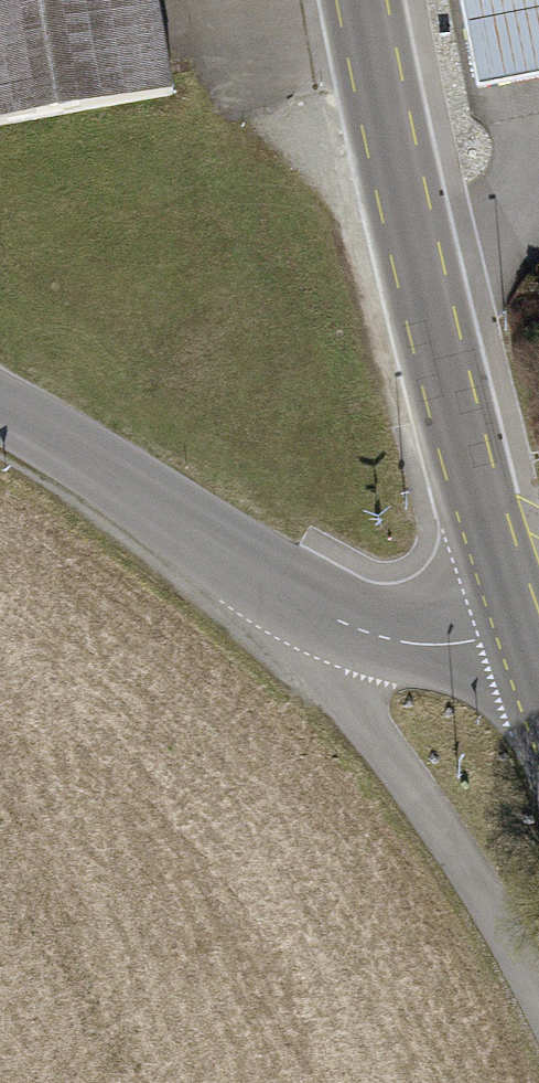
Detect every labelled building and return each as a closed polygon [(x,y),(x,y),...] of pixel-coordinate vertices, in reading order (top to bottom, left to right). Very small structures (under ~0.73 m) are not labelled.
[(158,102),(140,0),(0,0),(0,131),(158,102)] [(538,77),(538,0),(460,0),(477,89),(538,77)]
